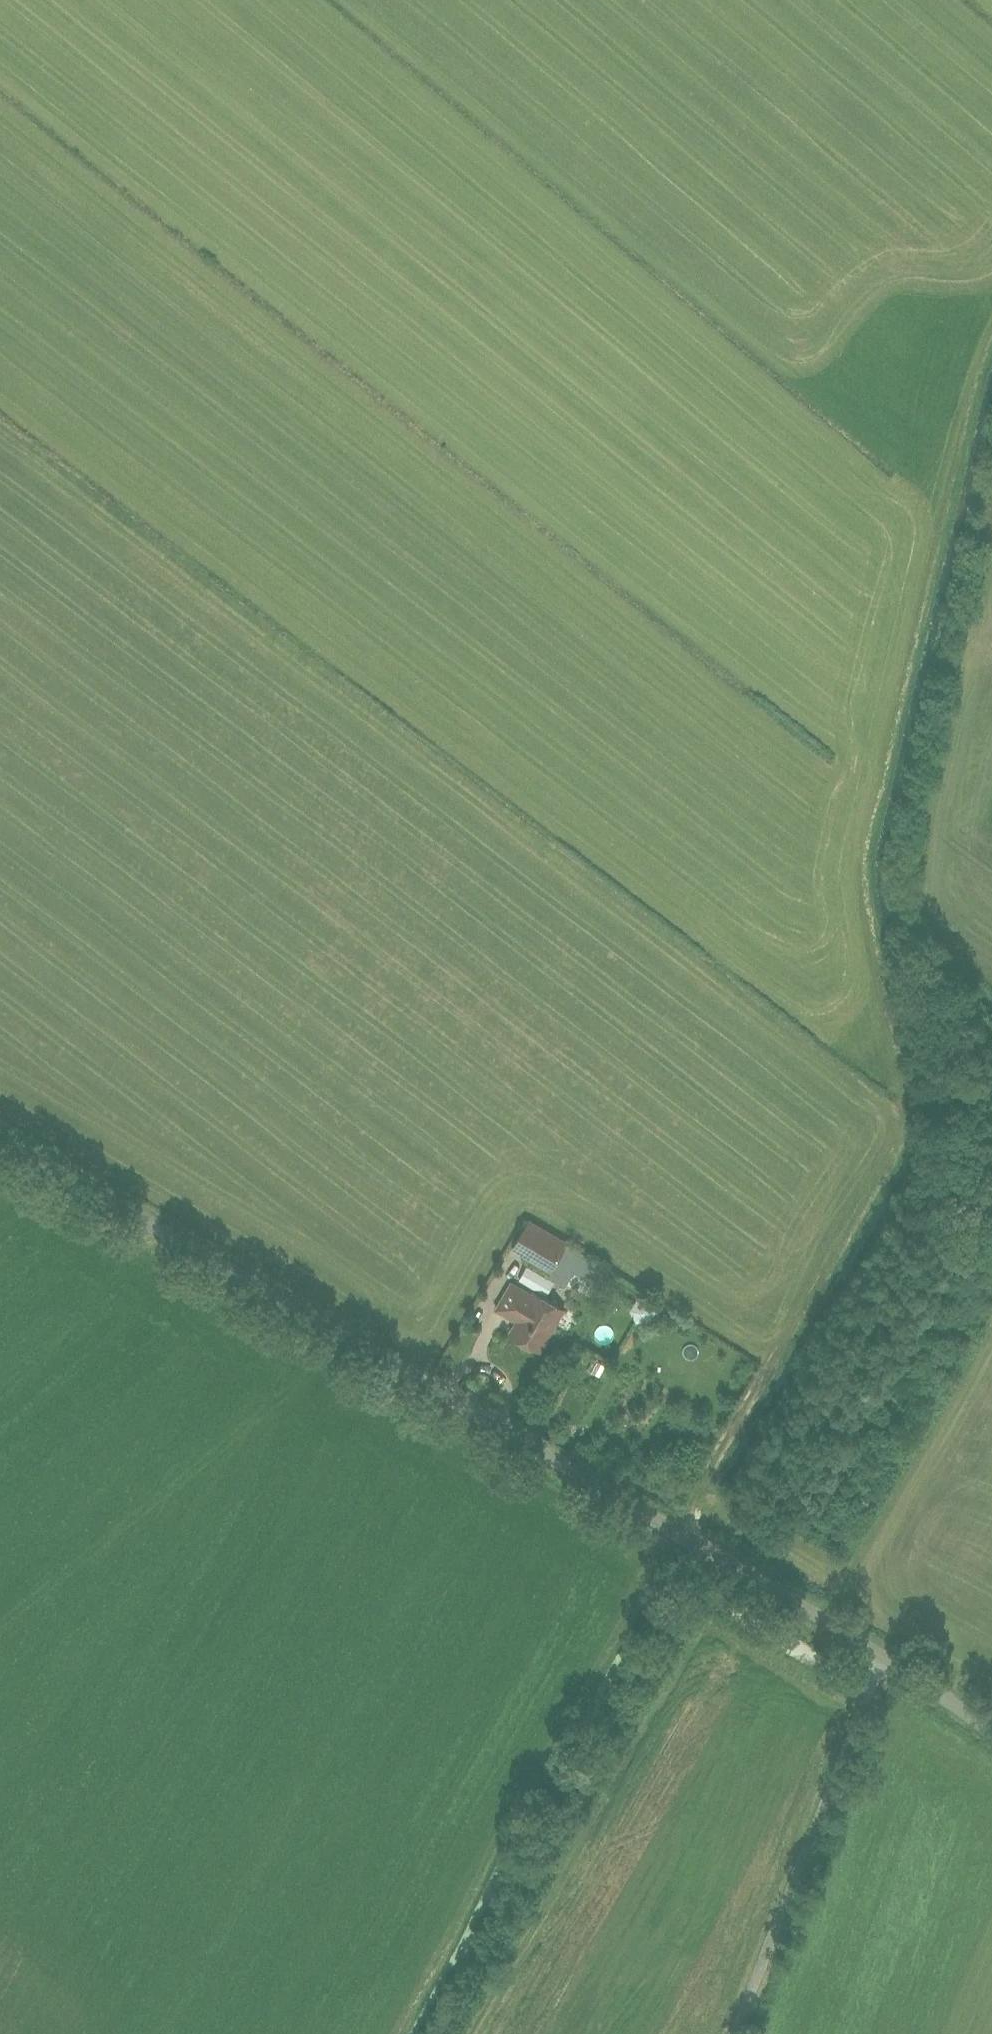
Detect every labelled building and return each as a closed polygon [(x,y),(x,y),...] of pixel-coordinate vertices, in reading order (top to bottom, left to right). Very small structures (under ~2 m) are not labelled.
[(512,1247),(552,1270),(569,1241),(529,1218),(512,1247)] [(497,1308),(518,1320),(511,1333),(540,1350),(564,1309),(535,1291),(533,1294),(513,1282),(497,1308)] [(853,1684),(859,1687),(861,1680),(856,1678),(853,1684)]
